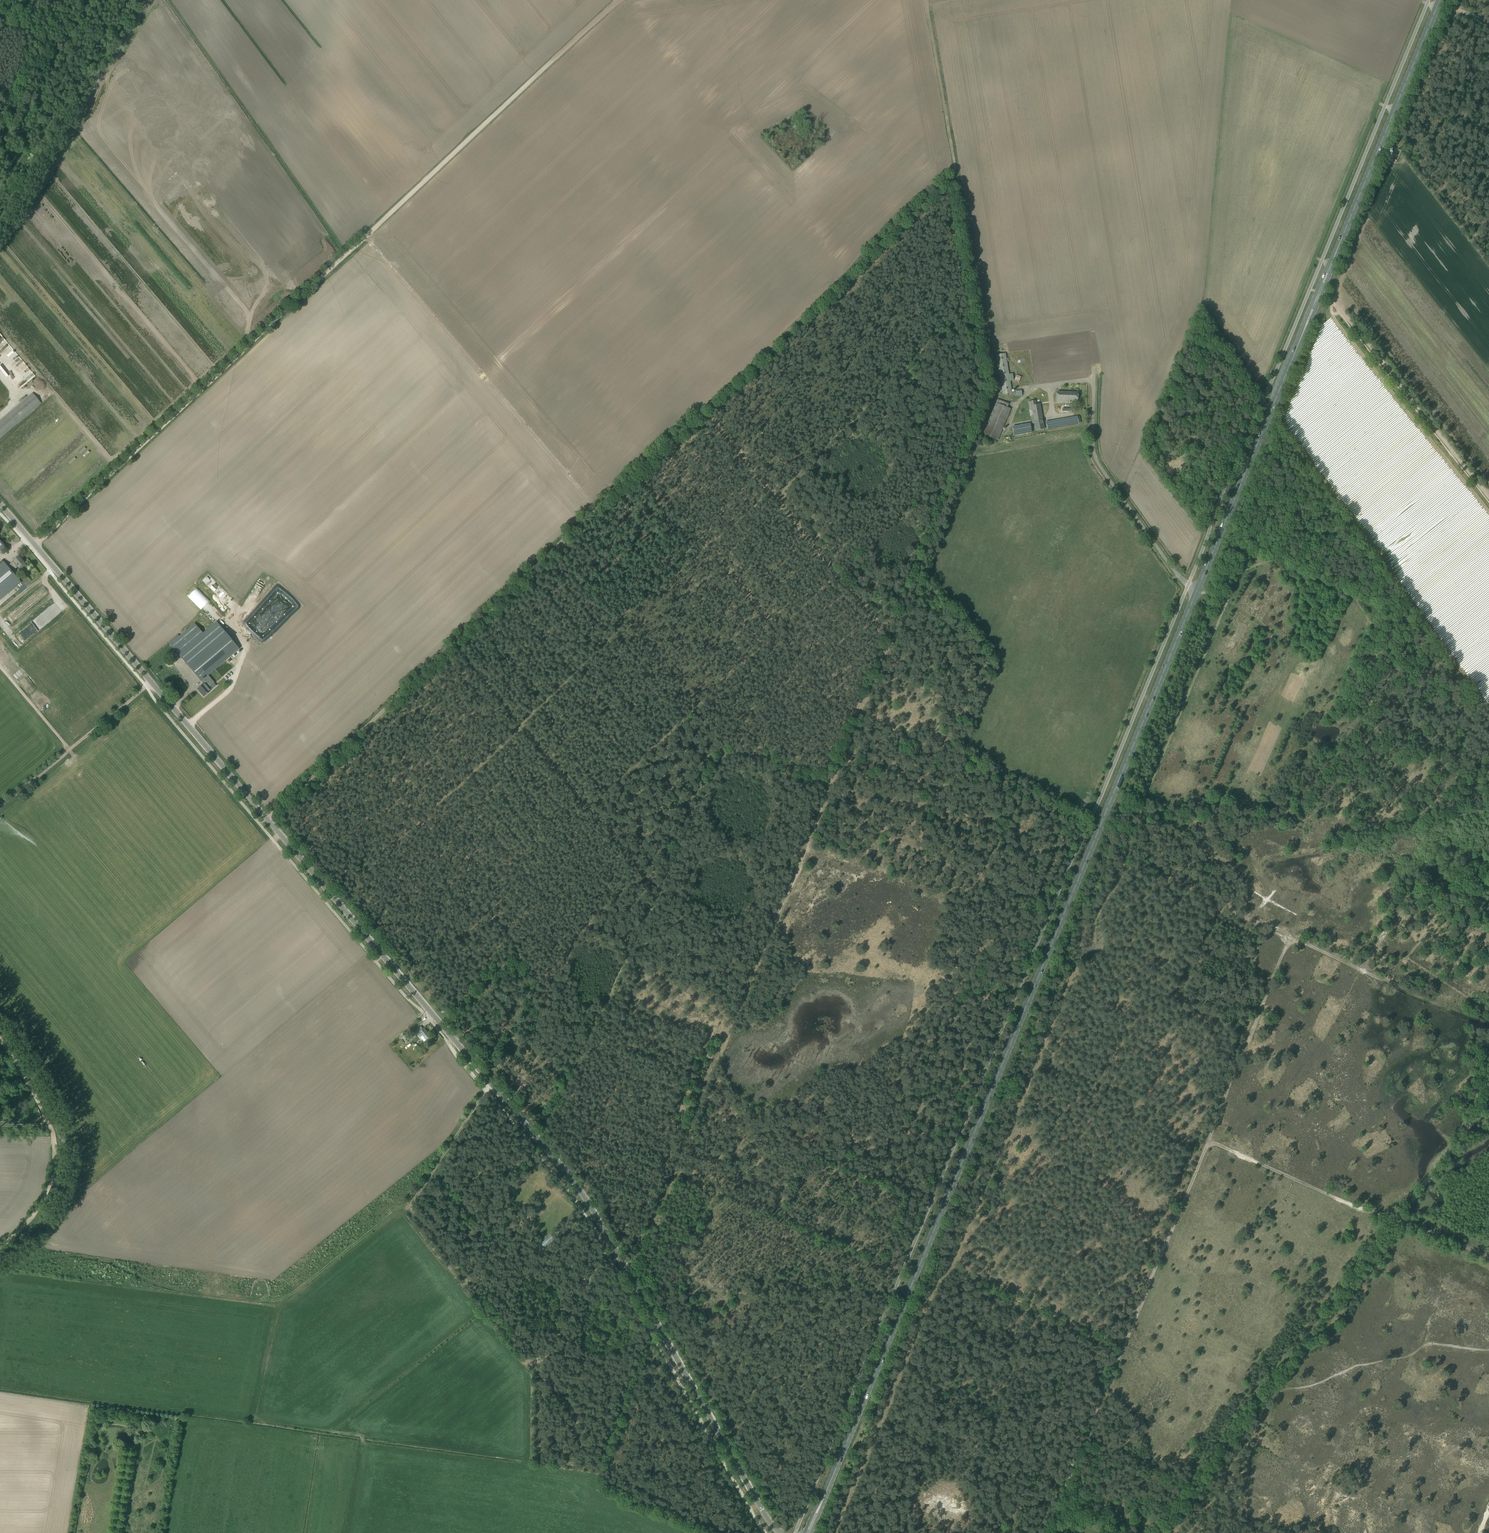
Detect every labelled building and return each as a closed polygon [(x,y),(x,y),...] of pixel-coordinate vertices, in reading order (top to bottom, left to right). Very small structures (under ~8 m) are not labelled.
[(1003,394),(1012,393),(1005,353),(997,355),(1003,394)] [(1275,390),(1281,375),(1279,374),(1272,389),(1275,390)] [(1078,392),(1056,392),(1056,402),(1070,402),(1070,400),(1078,400),(1078,392)] [(41,403),(32,393),(0,420),(0,438),(41,403)] [(1035,405),(1035,401),(1028,402),(1030,410),(1032,409),(1033,415),(1031,416),(1032,423),(1034,422),(1036,430),(1044,429),(1039,404),(1035,405)] [(997,440),(1010,409),(996,403),(983,434),(997,440)] [(1077,416),(1046,422),(1047,429),(1079,424),(1077,416)] [(1030,423),(1021,425),(1022,434),(1031,432),(1030,423)] [(20,582),(11,572),(18,566),(22,571),(27,566),(22,560),(18,556),(12,560),(13,561),(7,566),(2,560),(0,562),(0,599),(20,582)] [(259,579),(248,602),(253,604),(263,581),(259,579)] [(60,601),(43,613),(48,620),(65,608),(60,601)] [(243,625),(243,626),(243,627),(243,628),(244,629),(244,630),(245,630),(245,631),(246,631),(246,632),(247,632),(248,633),(249,633),(250,633),(251,633),(252,633),(253,633),(254,633),(254,632),(255,632),(256,632),(256,631),(257,631),(257,630),(258,629),(258,628),(259,628),(259,627),(259,626),(259,625),(259,624),(259,623),(258,622),(258,621),(257,620),(257,619),(256,619),(255,618),(254,618),(254,617),(253,617),(252,617),(251,617),(250,617),(249,617),(248,617),(248,618),(247,618),(246,618),(246,619),(245,619),(245,620),(244,620),(244,621),(243,622),(243,623),(243,624),(243,625)] [(178,635),(168,643),(178,654),(201,681),(208,675),(239,649),(216,622),(203,633),(195,623),(179,637),(178,635)] [(203,684),(198,689),(204,696),(207,693),(209,691),(207,688),(214,682),(208,675),(201,681),(203,684)] [(418,1028),(413,1033),(415,1035),(417,1034),(417,1033),(421,1037),(424,1041),(426,1040),(431,1036),(424,1028),(420,1031),(418,1028)] [(542,1244),(538,1247),(540,1249),(543,1246),(545,1247),(546,1246),(545,1246),(549,1242),(546,1239),(541,1243),(542,1244)]
